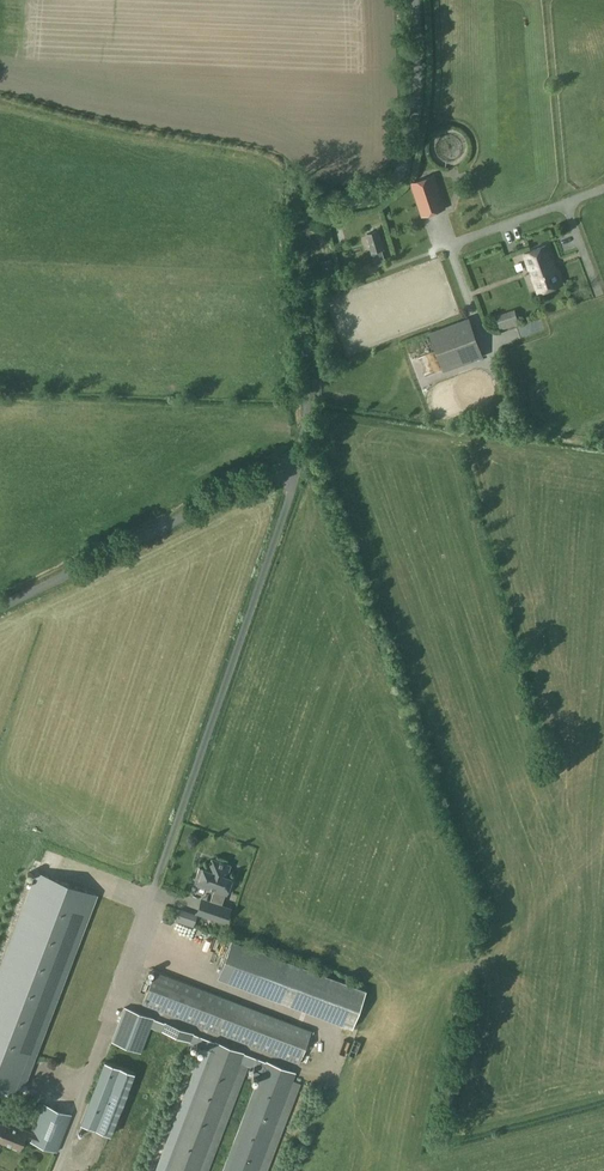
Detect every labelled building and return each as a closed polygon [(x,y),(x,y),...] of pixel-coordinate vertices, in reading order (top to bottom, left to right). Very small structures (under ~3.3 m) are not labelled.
[(459,141),(440,130),(429,148),(448,159),(459,141)] [(421,217),(439,211),(446,208),(434,174),(409,183),(421,217)] [(378,230),(366,234),(377,265),(386,262),(382,249),(384,248),(378,230)] [(524,253),(529,268),(530,267),(533,275),(532,276),(538,292),(562,283),(556,268),(557,268),(557,267),(556,268),(553,261),(554,260),(553,260),(548,244),(524,253)] [(484,356),(469,317),(429,332),(444,371),(484,356)] [(204,915),(225,922),(229,908),(220,905),(225,893),(231,878),(225,876),(229,865),(212,859),(208,870),(203,868),(202,869),(199,867),(196,877),(199,878),(197,883),(214,889),(210,901),(209,901),(204,915)] [(19,919),(0,969),(0,1085),(20,1092),(96,894),(37,871),(19,919)] [(366,992),(288,962),(230,939),(216,977),(352,1028),(366,992)] [(312,1031),(154,970),(142,1003),(299,1064),(312,1031)] [(111,1041),(141,1053),(150,1027),(161,1031),(164,1023),(154,1018),(124,1006),(111,1041)] [(241,1062),(261,1069),(264,1061),(244,1053),(245,1053),(213,1041),(212,1041),(209,1049),(163,1170),(200,1170),(241,1062)] [(110,1134),(135,1072),(103,1060),(80,1122),(110,1134)] [(296,1073),(264,1060),(264,1061),(261,1069),(222,1170),(259,1170),(296,1073)] [(42,1102),(29,1140),(57,1151),(72,1114),(42,1102)] [(14,1127),(0,1122),(0,1140),(19,1147),(26,1130),(14,1126),(14,1127)]
